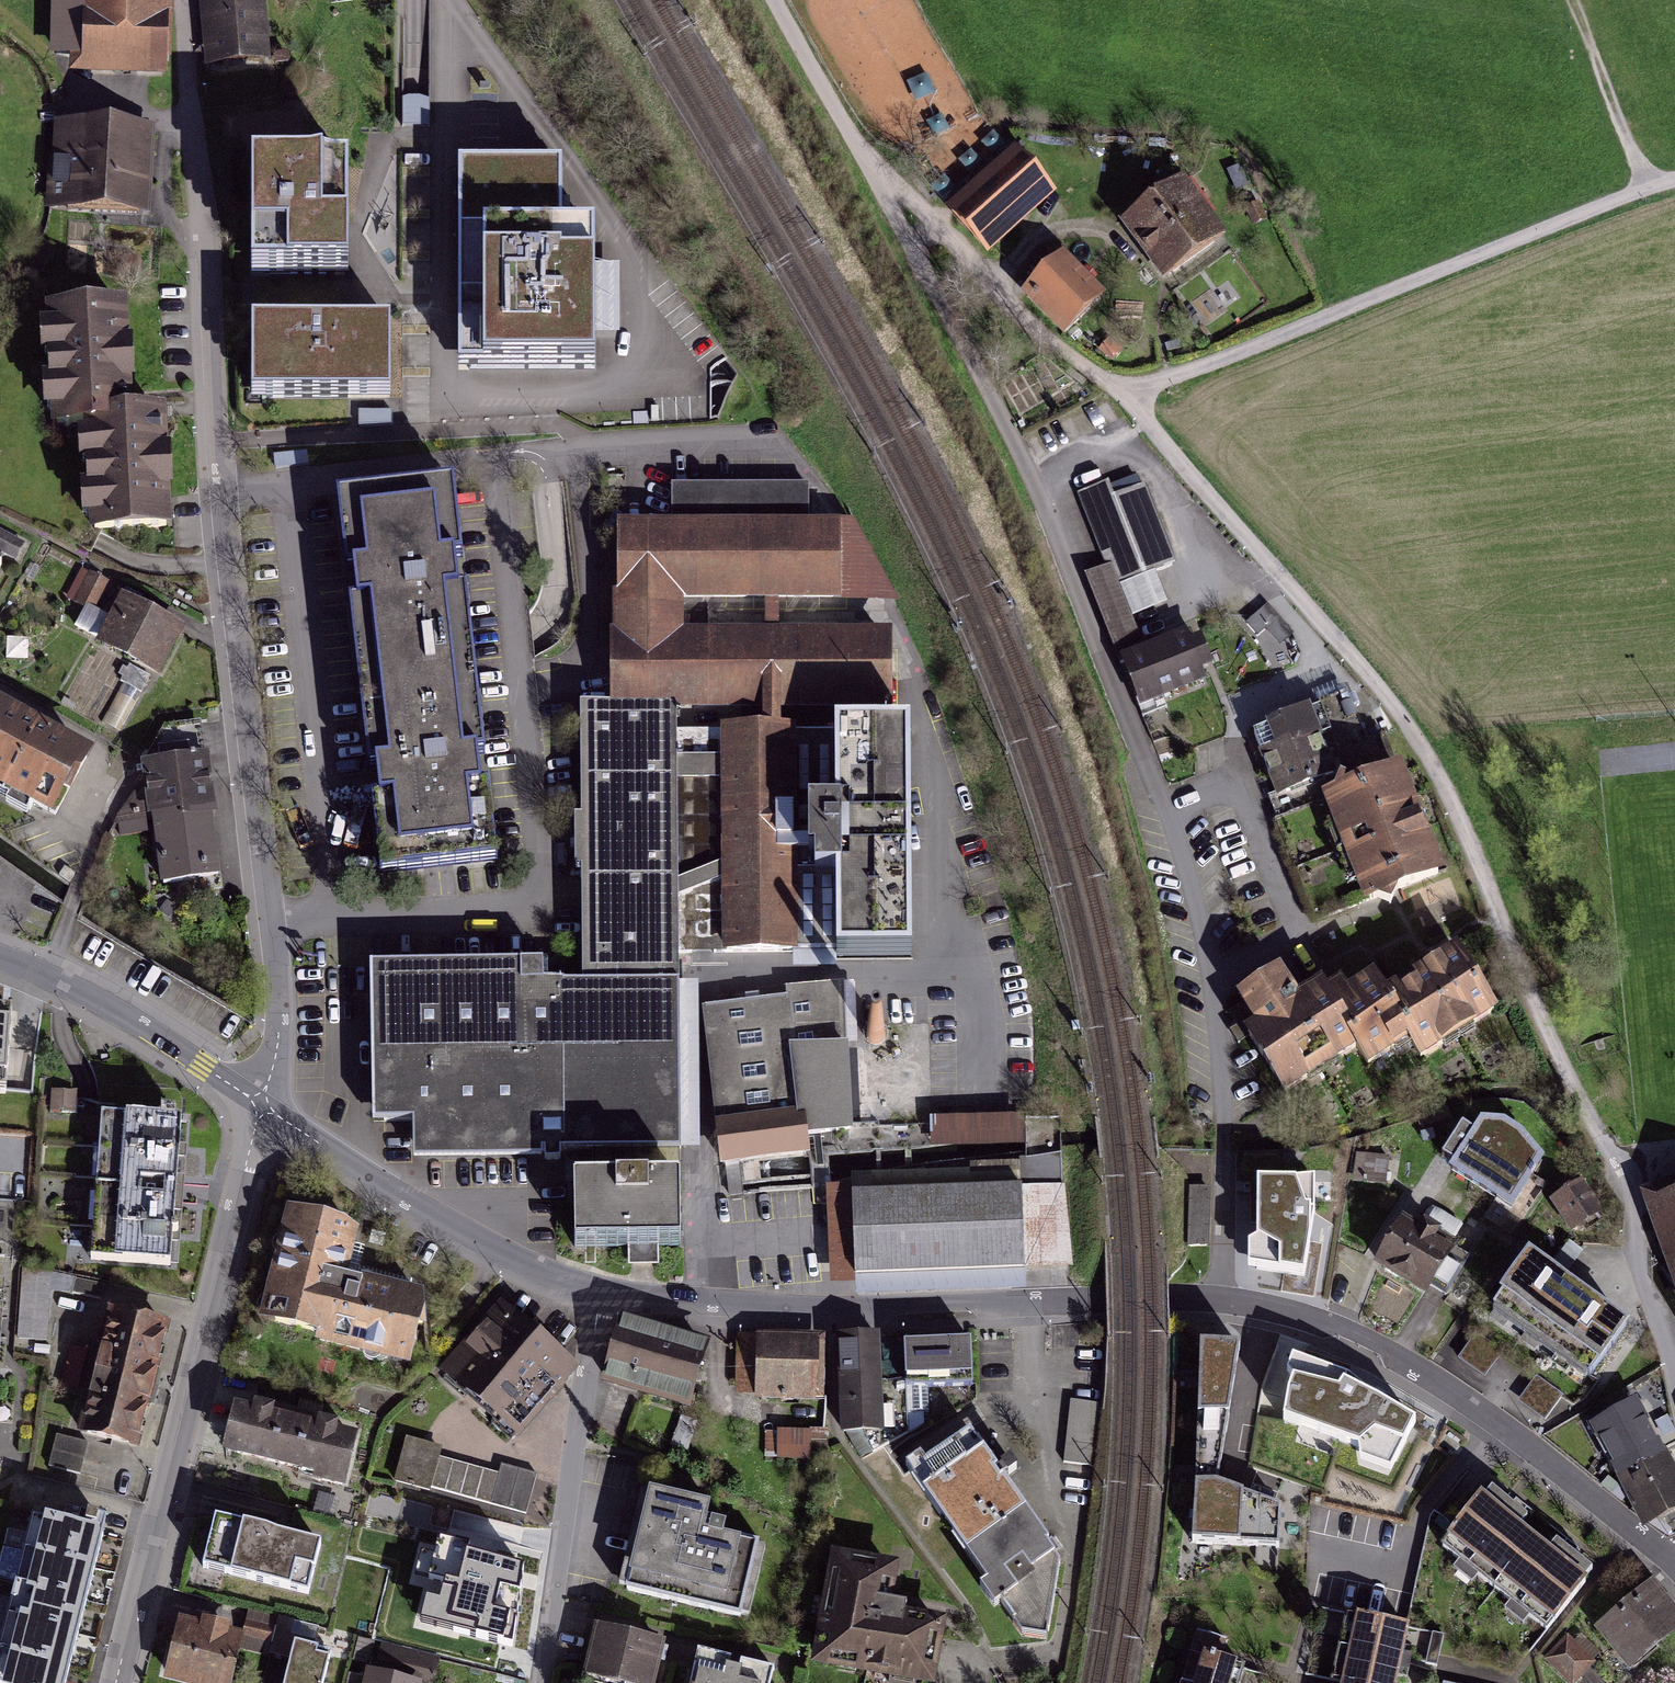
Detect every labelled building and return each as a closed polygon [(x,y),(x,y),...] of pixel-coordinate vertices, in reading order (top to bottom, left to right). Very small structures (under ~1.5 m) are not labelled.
[(67,71),(160,74),(162,0),(68,0),(67,71)] [(257,0),(201,0),(209,71),(264,66),(257,0)] [(405,104),(405,127),(427,128),(428,104),(405,104)] [(147,218),(152,134),(63,128),(58,213),(147,218)] [(984,262),(1054,197),(1009,148),(939,213),(984,262)] [(349,171),(247,168),(244,283),(345,286),(347,233),(349,171)] [(561,169),(456,168),(455,287),(455,378),(593,380),(595,238),(561,237),(561,169)] [(1231,248),(1188,186),(1125,232),(1168,293),(1231,248)] [(1265,219),(1258,205),(1247,211),(1254,225),(1265,219)] [(1099,302),(1062,261),(1024,295),(1060,336),(1099,302)] [(122,311),(52,315),(58,429),(90,427),(96,540),(166,537),(159,420),(144,421),(128,422),(126,396),(122,311)] [(360,326),(247,325),(246,402),(389,403),(390,326),(360,326)] [(358,691),(476,677),(454,485),(336,499),(345,578),(358,691)] [(619,597),(619,640),(676,639),(676,597),(714,597),(798,597),(834,597),(832,516),(808,516),(807,486),(672,486),(672,530),(624,530),(624,596),(619,597)] [(1180,568),(1151,495),(1115,509),(1107,490),(1083,500),(1111,566),(1119,585),(1180,568)] [(18,565),(27,546),(0,534),(0,557),(18,565)] [(1216,698),(1197,648),(1149,666),(1119,585),(1111,566),(1086,575),(1143,725),(1216,698)] [(183,632),(128,604),(105,649),(160,677),(183,632)] [(719,638),(676,639),(619,640),(617,640),(617,681),(617,706),(676,706),(884,705),(884,638),(867,638),(757,638),(719,638)] [(476,677),(358,691),(368,771),(380,877),(498,864),(476,677)] [(1287,721),(1257,732),(1273,780),(1280,799),(1388,760),(1382,738),(1364,743),(1350,700),(1287,721)] [(617,706),(581,707),(582,856),(583,982),(617,982),(617,980),(678,980),(677,974),(677,952),(676,733),(676,706),(617,706)] [(59,814),(87,760),(0,716),(0,784),(59,814)] [(792,952),(790,732),(757,733),(757,720),(740,720),(741,733),(676,733),(677,952),(792,952)] [(210,802),(201,723),(166,727),(147,770),(160,884),(219,877),(210,802)] [(790,732),(792,952),(805,952),(824,952),(837,952),(836,959),(912,958),(911,914),(910,730),(834,731),(834,732),(790,732)] [(1433,874),(1392,759),(1388,760),(1280,799),(1274,801),(1315,916),(1391,889),(1433,874)] [(1416,1075),(1496,1025),(1453,957),(1437,968),(1392,996),(1377,972),(1353,988),(1345,993),(1335,978),(1295,1003),(1278,976),(1237,1002),(1247,1019),(1256,1032),(1244,1040),(1280,1098),(1350,1054),(1366,1080),(1404,1055),(1416,1075)] [(543,964),(372,966),(374,1121),(412,1121),(414,1160),(542,1158),(542,1151),(544,1151),(544,1159),(546,1161),(552,1161),(558,1162),(560,1159),(560,1152),(681,1146),(680,1110),(678,980),(617,980),(617,982),(583,982),(583,984),(543,984),(543,964)] [(732,1004),(705,1007),(710,1045),(714,1081),(717,1106),(723,1162),(806,1152),(804,1134),(850,1129),(846,1047),(844,1047),(844,1042),(858,1042),(856,997),(856,983),(785,990),(786,998),(732,1004)] [(0,1070),(0,1123),(10,1124),(13,1071),(0,1070)] [(178,1190),(184,1121),(102,1114),(90,1258),(172,1265),(178,1190)] [(1025,1145),(1024,1115),(930,1117),(930,1147),(1025,1145)] [(1483,1118),(1450,1167),(1510,1203),(1542,1155),(1521,1130),(1504,1119),(1483,1118)] [(1356,1154),(1353,1182),(1386,1185),(1389,1157),(1356,1154)] [(1062,1186),(1061,1157),(1020,1158),(1020,1167),(851,1174),(852,1222),(827,1221),(829,1284),(855,1284),(855,1296),(1025,1288),(1024,1265),(1072,1263),(1065,1186),(1062,1186)] [(1582,1180),(1554,1198),(1572,1226),(1600,1208),(1582,1180)] [(678,1181),(574,1183),(575,1246),(643,1245),(679,1245),(678,1181)] [(1319,1189),(1257,1188),(1256,1217),(1319,1218),(1319,1189)] [(1662,1202),(1674,1240),(1674,1198),(1662,1202)] [(355,1226),(299,1211),(271,1319),(315,1331),(313,1337),(405,1361),(425,1287),(344,1266),(355,1226)] [(1409,1218),(1380,1266),(1423,1293),(1429,1283),(1444,1292),(1468,1254),(1409,1218)] [(1589,1377),(1628,1324),(1530,1252),(1491,1305),(1589,1377)] [(1257,1271),(1253,1288),(1280,1295),(1284,1278),(1257,1271)] [(574,1363),(497,1301),(464,1341),(439,1372),(516,1434),(574,1363)] [(157,1374),(167,1327),(112,1315),(86,1434),(140,1446),(153,1388),(157,1374)] [(706,1337),(623,1316),(606,1380),(689,1402),(706,1337)] [(816,1338),(750,1336),(748,1397),(814,1398),(816,1338)] [(973,1337),(907,1340),(908,1386),(974,1384),(973,1337)] [(875,1338),(838,1340),(844,1431),(864,1430),(872,1448),(906,1432),(904,1393),(879,1395),(875,1338)] [(1240,1345),(1202,1345),(1194,1542),(1278,1546),(1282,1509),(1236,1492),(1218,1485),(1225,1440),(1240,1345)] [(1361,1375),(1281,1347),(1265,1386),(1261,1452),(1323,1474),(1344,1419),(1361,1375)] [(1536,1379),(1519,1405),(1546,1423),(1563,1396),(1536,1379)] [(1429,1401),(1396,1389),(1379,1432),(1344,1419),(1323,1474),(1392,1500),(1429,1401)] [(1594,1423),(1643,1520),(1674,1504),(1674,1473),(1639,1401),(1594,1423)] [(1100,1405),(1073,1402),(1066,1460),(1094,1464),(1100,1405)] [(251,1418),(237,1414),(222,1462),(343,1500),(358,1451),(251,1418)] [(42,1428),(35,1461),(48,1464),(55,1431),(42,1428)] [(971,1429),(909,1468),(1022,1632),(1046,1636),(1059,1553),(1043,1531),(991,1458),(971,1429)] [(776,1455),(827,1454),(826,1431),(775,1433),(776,1455)] [(85,1442),(57,1436),(49,1471),(77,1478),(85,1442)] [(440,1446),(404,1437),(393,1479),(429,1488),(440,1446)] [(537,1475),(500,1465),(489,1504),(527,1514),(537,1475)] [(710,1500),(649,1485),(624,1589),(741,1617),(743,1612),(749,1613),(764,1547),(758,1545),(760,1539),(723,1530),(726,1519),(707,1514),(710,1500)] [(433,1619),(493,1635),(505,1582),(509,1565),(406,1535),(418,1496),(379,1486),(359,1560),(401,1571),(387,1624),(429,1635),(433,1619)] [(1509,1502),(1491,1487),(1445,1544),(1547,1626),(1593,1569),(1557,1540),(1552,1547),(1522,1523),(1527,1516),(1509,1502)] [(104,1527),(32,1509),(0,1637),(0,1682),(65,1682),(67,1678),(74,1647),(83,1613),(99,1548),(104,1527)] [(285,1536),(215,1519),(202,1569),(309,1596),(321,1545),(285,1536)] [(898,1557),(835,1547),(817,1656),(932,1675),(942,1614),(905,1607),(907,1596),(892,1593),(898,1557)] [(1596,1625),(1628,1665),(1674,1627),(1674,1603),(1655,1578),(1596,1625)] [(1418,1624),(1353,1609),(1337,1680),(1349,1682),(1405,1682),(1418,1624)] [(178,1616),(164,1671),(211,1682),(226,1682),(239,1631),(214,1625),(178,1616)] [(599,1621),(584,1676),(611,1682),(651,1682),(663,1638),(637,1631),(599,1621)] [(272,1641),(274,1626),(246,1622),(244,1637),(272,1641)] [(439,1657),(358,1638),(352,1660),(433,1679),(439,1657)] [(1546,1663),(1570,1682),(1579,1682),(1597,1663),(1568,1638),(1546,1663)] [(333,1650),(306,1644),(296,1641),(285,1682),(324,1682),(333,1650)] [(1242,1663),(1200,1651),(1191,1682),(1236,1682),(1242,1663)] [(770,1670),(730,1660),(698,1652),(690,1682),(767,1682),(770,1670)] [(368,1669),(364,1682),(419,1682),(368,1669)]
